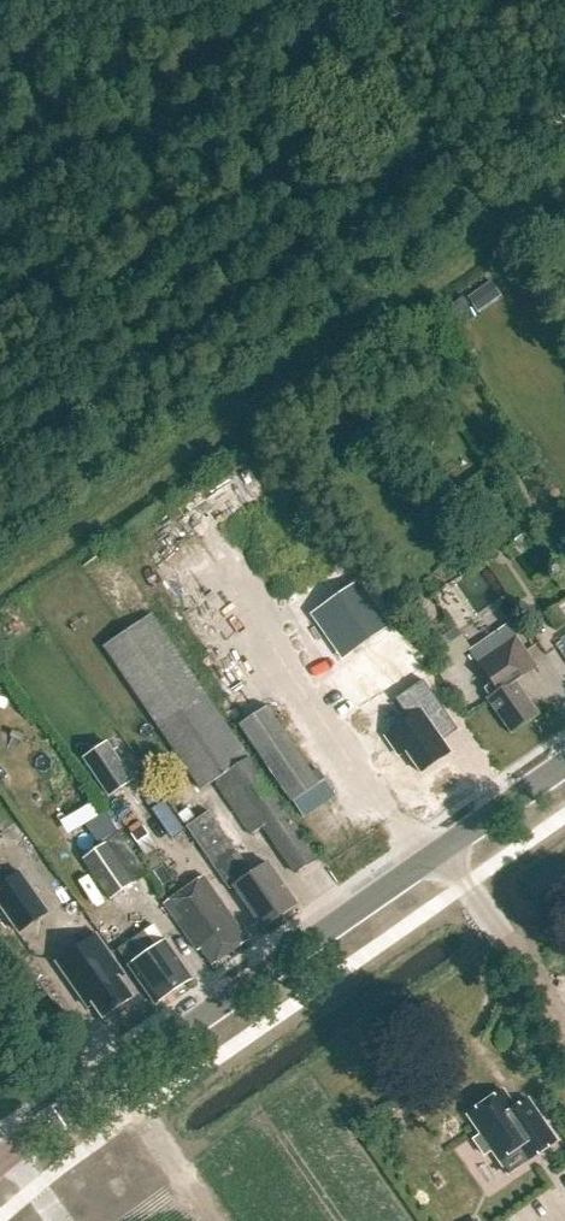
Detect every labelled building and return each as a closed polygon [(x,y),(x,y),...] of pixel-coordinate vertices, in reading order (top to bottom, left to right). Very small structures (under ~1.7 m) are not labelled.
[(491,281),(468,298),(478,312),(501,296),(491,281)] [(305,559),(323,548),(317,538),(299,548),(305,559)] [(356,584),(331,602),(311,615),(342,659),(361,646),(387,628),(356,584)] [(545,612),(557,629),(564,623),(564,614),(557,603),(545,612)] [(263,827),(295,873),(316,859),(151,614),(103,645),(202,790),(215,781),(251,835),(263,827)] [(488,699),(511,733),(538,714),(515,682),(537,667),(516,637),(478,663),(492,683),(483,689),(490,698),(488,699)] [(412,717),(388,734),(401,753),(408,748),(424,771),(454,750),(434,723),(450,712),(428,680),(400,699),(412,717)] [(240,725),(292,802),(293,802),(319,784),(266,707),(240,725)] [(82,757),(109,796),(134,779),(107,740),(82,757)] [(319,784),(293,802),(303,817),(335,795),(319,770),(312,775),(319,784)] [(158,793),(144,801),(161,829),(174,822),(158,793)] [(223,806),(213,813),(229,836),(239,830),(223,806)] [(83,859),(111,899),(147,874),(120,834),(104,809),(85,822),(101,847),(83,859)] [(209,811),(186,827),(229,890),(234,887),(263,929),(297,906),(267,863),(252,874),(209,811)] [(322,824),(328,835),(348,824),(342,812),(322,824)] [(0,886),(0,907),(18,933),(48,912),(20,872),(0,886)] [(200,948),(212,965),(248,940),(203,876),(164,904),(197,951),(200,948)] [(150,928),(118,950),(155,1004),(191,979),(165,941),(161,944),(150,928)] [(124,975),(96,935),(57,963),(70,982),(72,980),(80,991),(78,993),(88,1007),(93,1004),(103,1018),(132,998),(123,985),(125,984),(120,978),(124,975)] [(518,1113),(503,1091),(467,1115),(481,1135),(474,1140),(484,1155),(491,1150),(499,1161),(520,1147),(529,1161),(557,1142),(534,1108),(527,1112),(518,1113)]
